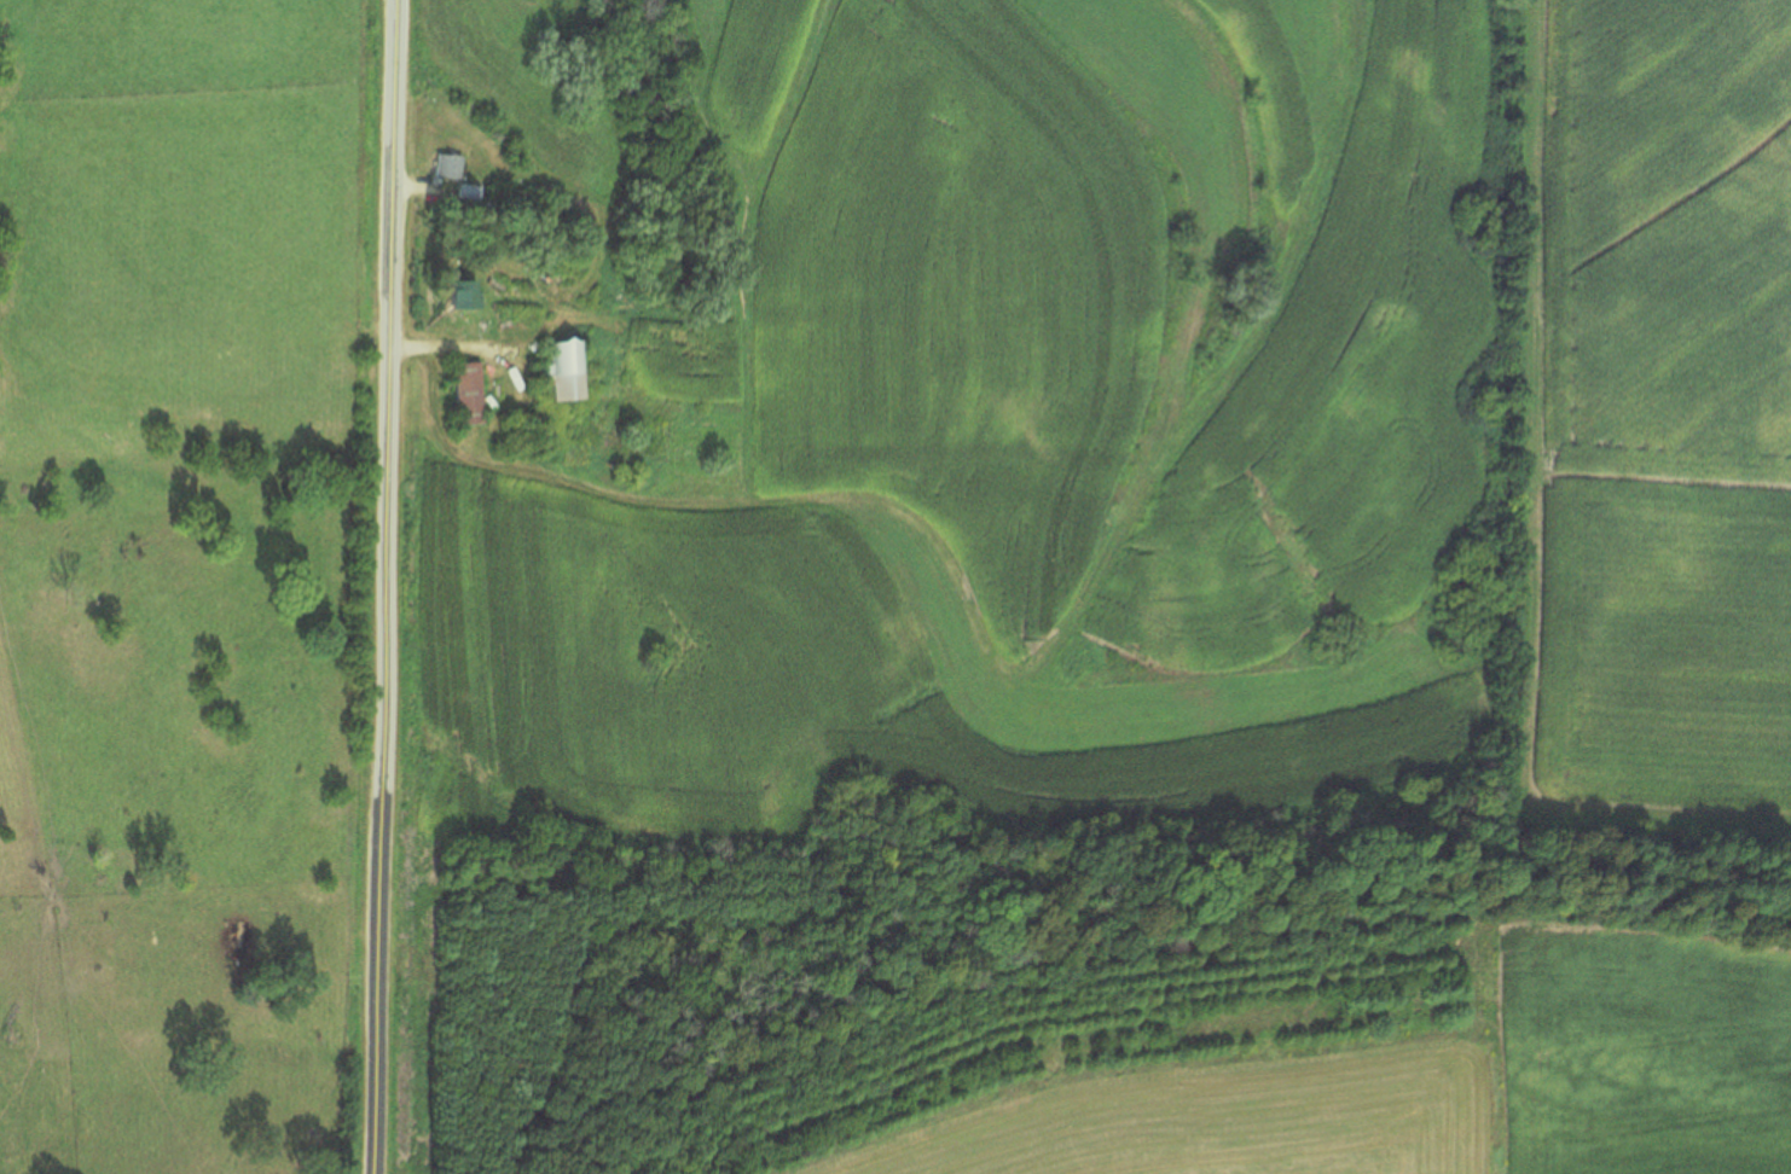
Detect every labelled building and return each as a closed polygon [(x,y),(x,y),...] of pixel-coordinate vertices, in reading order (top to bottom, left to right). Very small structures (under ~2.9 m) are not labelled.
[(432,175),(456,178),(458,154),(434,152),(432,175)] [(441,308),(475,308),(475,279),(441,279),(441,308)] [(582,398),(579,338),(546,340),(547,362),(539,362),(540,381),(550,381),(551,400),(582,398)] [(453,423),(479,422),(477,360),(450,362),(453,423)]
